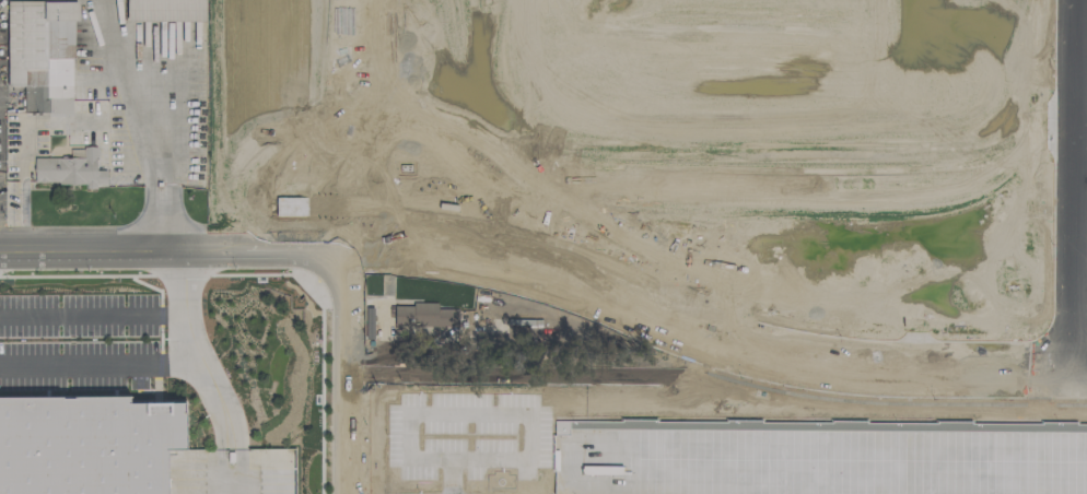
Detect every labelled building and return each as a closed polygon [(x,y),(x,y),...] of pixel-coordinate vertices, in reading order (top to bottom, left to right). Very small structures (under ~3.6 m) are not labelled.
[(125,21),(204,21),(204,0),(125,0),(125,21)] [(621,19),(621,0),(608,0),(608,19),(621,19)] [(72,113),(72,20),(77,20),(77,1),(7,1),(7,86),(23,86),(23,113),(72,113)] [(33,157),(33,183),(84,184),(84,189),(96,189),(96,184),(105,184),(106,170),(96,170),(96,146),(83,146),(83,158),(33,157)] [(393,304),(393,326),(457,327),(457,309),(437,309),(437,304),(393,304)] [(156,443),(191,443),(191,381),(0,383),(0,493),(157,493),(156,443)]
